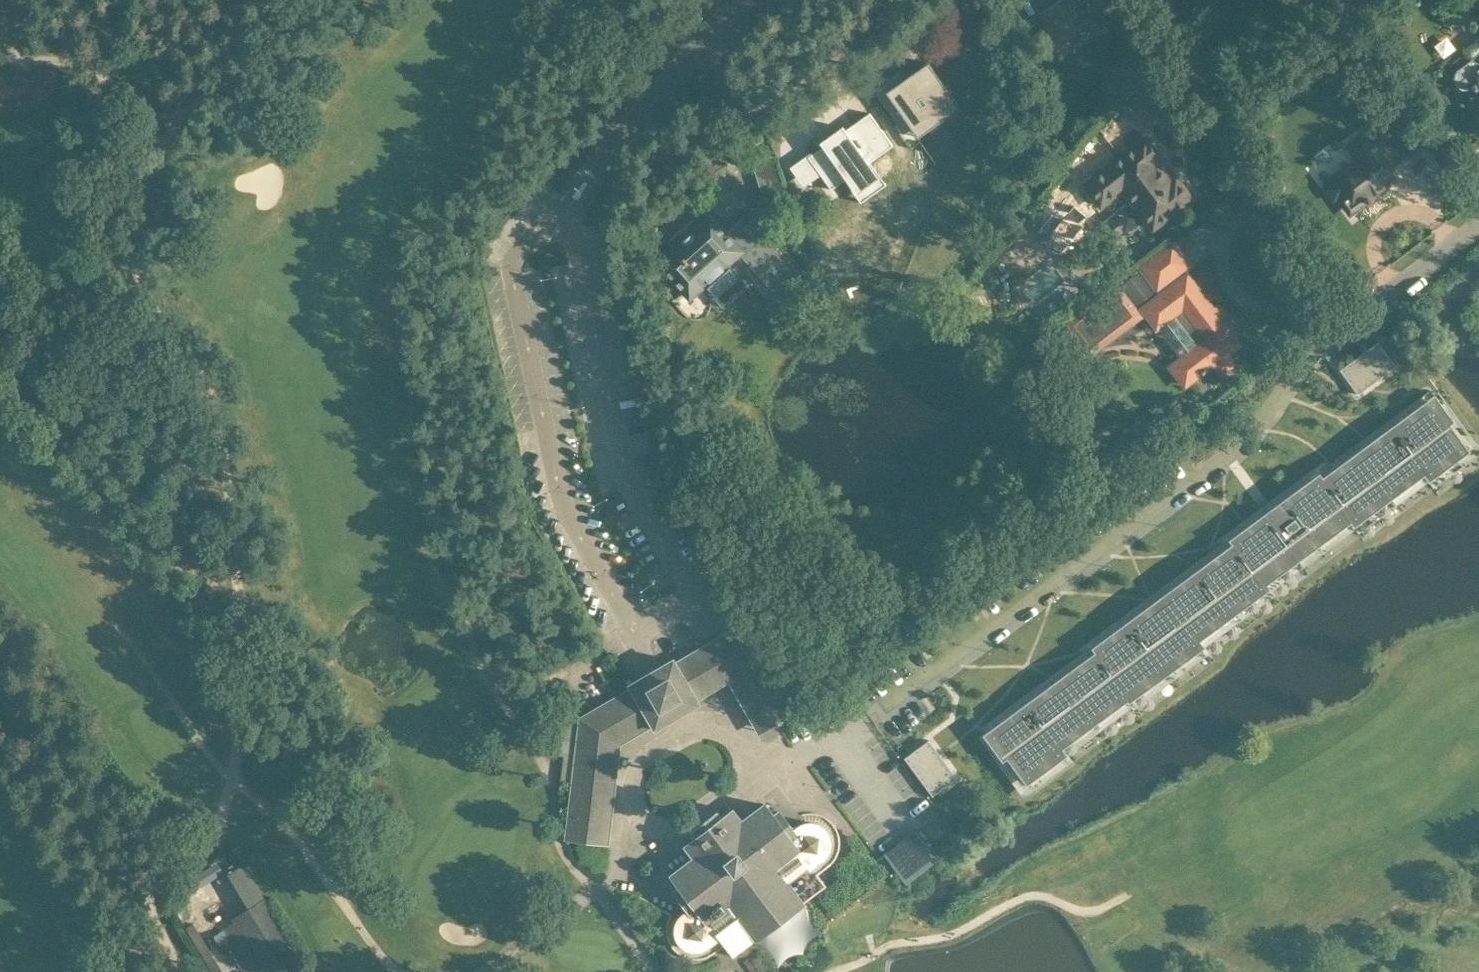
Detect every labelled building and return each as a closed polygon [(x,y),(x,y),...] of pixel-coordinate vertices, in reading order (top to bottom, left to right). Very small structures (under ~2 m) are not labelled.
[(1039,13),(1057,44),(1105,16),(1096,0),(1022,0),(1032,17),(1039,13)] [(1445,56),(1458,47),(1449,34),(1436,44),(1445,56)] [(1462,49),(1470,60),(1458,69),(1457,71),(1456,72),(1455,74),(1455,76),(1455,78),(1455,80),(1455,82),(1456,83),(1457,85),(1459,86),(1460,87),(1462,88),(1464,88),(1466,89),(1468,88),(1469,88),(1471,87),(1473,86),(1475,90),(1477,88),(1478,90),(1478,36),(1462,49)] [(900,70),(872,90),(891,118),(899,112),(918,138),(960,108),(928,63),(906,78),(900,70)] [(821,145),(806,155),(828,188),(843,178),(851,190),(874,174),(866,163),(891,146),(869,113),(844,129),(841,125),(818,141),(821,145)] [(1358,156),(1327,180),(1328,181),(1332,186),(1329,189),(1335,197),(1338,195),(1349,209),(1364,197),(1368,202),(1371,200),(1370,198),(1396,178),(1389,169),(1400,160),(1375,127),(1363,136),(1350,145),(1355,152),(1358,156)] [(1154,228),(1177,210),(1193,198),(1177,177),(1171,182),(1156,162),(1162,158),(1146,138),(1085,185),(1101,204),(1123,188),(1154,228)] [(775,156),(756,162),(759,174),(779,168),(775,156)] [(684,243),(661,263),(692,296),(740,253),(780,298),(793,313),(814,294),(809,277),(750,212),(731,228),(733,230),(727,236),(711,218),(693,234),(695,236),(685,244),(684,243)] [(1158,288),(1173,276),(1189,264),(1173,243),(1142,266),(1158,288)] [(1221,372),(1237,360),(1230,351),(1239,343),(1188,275),(1144,308),(1182,359),(1172,366),(1186,384),(1214,363),(1221,372)] [(1090,357),(1143,316),(1119,284),(1065,325),(1090,357)] [(1378,341),(1340,369),(1358,394),(1396,366),(1378,341)] [(1404,342),(1393,350),(1398,357),(1409,349),(1404,342)] [(1429,390),(1419,397),(1423,403),(1433,396),(1433,395),(1429,390)] [(1010,724),(990,738),(1004,756),(1008,753),(1032,787),(1036,784),(1036,783),(1058,767),(1055,763),(1062,757),(1063,758),(1066,755),(1062,749),(1071,742),(1073,746),(1095,730),(1096,730),(1102,726),(1101,725),(1123,709),(1120,705),(1128,699),(1129,699),(1134,705),(1138,702),(1138,701),(1160,685),(1157,681),(1164,675),(1165,676),(1170,672),(1169,672),(1177,666),(1180,670),(1202,654),(1202,655),(1207,651),(1202,645),(1204,644),(1204,643),(1225,627),(1222,623),(1230,617),(1231,617),(1235,621),(1239,618),(1238,617),(1260,601),(1257,597),(1265,591),(1271,587),(1270,587),(1292,571),(1289,567),(1297,561),(1303,557),(1302,557),(1315,547),(1316,548),(1321,544),(1321,543),(1329,537),(1332,542),(1354,526),(1360,522),(1359,521),(1367,516),(1370,520),(1392,504),(1392,505),(1399,500),(1398,499),(1420,483),(1417,479),(1425,473),(1425,474),(1426,473),(1431,479),(1435,477),(1434,476),(1442,470),(1445,475),(1467,459),(1471,456),(1447,423),(1451,420),(1438,402),(1417,417),(1412,409),(1411,410),(1413,413),(1375,441),(1373,438),(1372,439),(1378,446),(1347,468),(1342,461),(1341,462),(1343,465),(1309,490),(1303,482),(1302,483),(1305,486),(1274,509),(1272,506),(1271,507),(1275,513),(1270,516),(1268,514),(1247,528),(1245,525),(1244,526),(1250,534),(1216,559),(1213,556),(1212,556),(1218,564),(1204,574),(1201,570),(1181,584),(1178,581),(1177,582),(1183,590),(1152,612),(1147,605),(1146,605),(1148,608),(1110,636),(1108,633),(1107,634),(1113,642),(1078,667),(1076,663),(1075,664),(1081,672),(1050,694),(1045,687),(1044,687),(1046,690),(1009,718),(1008,718),(1006,715),(1005,716),(1010,724)] [(1130,446),(1123,451),(1130,460),(1137,455),(1130,446)] [(1325,460),(1315,467),(1319,472),(1328,465),(1325,460)] [(1226,533),(1217,540),(1220,545),(1230,538),(1226,533)] [(630,684),(632,688),(581,718),(567,838),(602,842),(614,739),(650,718),(655,727),(699,702),(694,693),(732,671),(765,728),(795,711),(745,623),(676,663),(674,659),(630,684)] [(1089,641),(1080,649),(1082,652),(1083,654),(1093,646),(1089,641)] [(789,669),(780,674),(785,683),(794,678),(789,669)] [(991,720),(981,727),(985,732),(986,733),(995,725),(991,720)] [(929,739),(905,757),(933,795),(957,777),(929,739)] [(701,948),(708,944),(719,936),(734,955),(757,938),(764,945),(774,948),(784,949),(793,946),(801,940),(807,931),(809,921),(808,911),(804,902),(827,885),(812,866),(823,857),(828,852),(831,844),(830,837),(827,830),(821,824),(813,822),(806,822),(803,823),(801,824),(799,826),(794,830),(779,811),(774,815),(765,804),(742,821),(733,810),(722,818),(717,813),(694,831),(698,836),(686,845),(695,856),(672,874),(681,885),(675,890),(690,909),(685,913),(683,914),(681,916),(680,918),(677,925),(677,933),(680,940),(686,946),(693,948),(701,948)] [(916,827),(883,852),(906,883),(939,859),(916,827)] [(222,929),(249,971),(309,971),(308,970),(244,864),(237,868),(228,874),(249,908),(234,917),(236,920),(222,929)]
